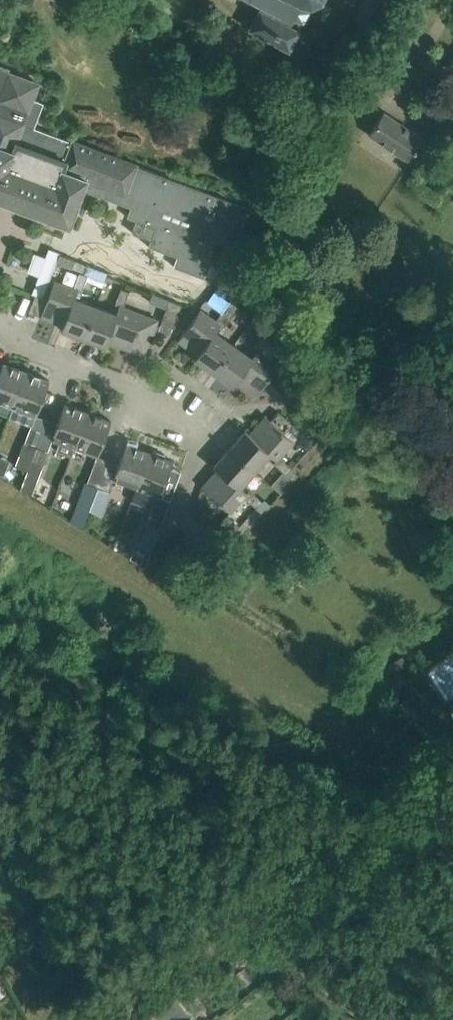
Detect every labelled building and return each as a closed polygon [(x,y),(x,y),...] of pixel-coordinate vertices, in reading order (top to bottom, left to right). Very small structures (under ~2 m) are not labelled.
[(262,6),(249,29),(289,50),(299,30),(298,30),(302,21),(304,21),(304,19),(308,11),(310,10),(309,8),(309,7),(312,7),(311,4),(319,0),(251,0),(262,6)] [(358,13),(355,19),(373,29),(386,6),(375,0),(365,0),(358,13)] [(3,202),(36,214),(41,216),(41,215),(66,224),(66,225),(69,226),(70,223),(70,222),(79,198),(83,189),(85,190),(131,207),(127,217),(137,220),(133,229),(132,231),(143,234),(152,237),(148,246),(149,247),(158,250),(177,257),(175,261),(176,261),(174,266),(174,265),(173,267),(202,277),(203,277),(208,263),(214,248),(213,247),(217,239),(220,230),(238,237),(238,236),(239,237),(250,207),(240,204),(175,179),(170,177),(137,165),(137,164),(134,162),(134,163),(100,150),(95,148),(75,141),(72,140),(72,141),(34,127),(43,102),(33,99),(39,83),(9,72),(11,67),(0,63),(0,200),(3,202)] [(408,161),(412,155),(423,138),(383,112),(368,134),(408,161)] [(72,268),(75,260),(59,254),(56,262),(72,268)] [(79,273),(73,288),(78,290),(82,291),(83,288),(88,276),(84,274),(79,273)] [(41,316),(40,316),(63,325),(73,298),(75,298),(78,290),(73,288),(54,281),(47,298),(47,299),(47,300),(41,316)] [(121,288),(115,304),(119,305),(123,307),(124,307),(129,291),(121,288)] [(149,301),(166,308),(161,323),(173,328),(182,304),(152,293),(149,301)] [(63,325),(61,330),(83,338),(95,306),(75,298),(73,298),(63,325)] [(216,321),(215,321),(221,325),(224,327),(239,307),(230,301),(216,321)] [(117,314),(106,341),(107,342),(118,346),(144,356),(151,337),(152,335),(157,322),(158,320),(131,310),(124,307),(123,307),(119,305),(116,314),(117,314)] [(95,306),(83,338),(105,346),(107,342),(106,341),(117,314),(116,314),(95,306)] [(189,324),(178,341),(197,354),(214,331),(216,332),(221,325),(215,321),(216,321),(200,310),(189,324)] [(197,354),(194,359),(214,373),(234,345),(216,332),(214,331),(197,354)] [(263,334),(253,348),(257,350),(260,353),(261,353),(270,339),(263,334)] [(234,345),(214,373),(233,386),(236,382),(253,358),(251,357),(234,345)] [(253,358),(236,382),(256,396),(267,380),(278,365),(261,353),(260,353),(257,350),(251,357),(253,358)] [(13,407),(26,372),(3,363),(2,364),(0,370),(0,402),(13,407)] [(13,407),(9,416),(32,425),(33,425),(36,416),(49,380),(26,372),(13,407)] [(265,390),(278,400),(283,393),(270,383),(265,390)] [(57,423),(51,438),(60,442),(56,451),(71,456),(75,447),(88,412),(64,403),(57,423)] [(88,412),(75,447),(98,456),(111,421),(88,412)] [(265,416),(249,434),(271,453),(270,454),(276,460),(279,457),(280,457),(294,441),(270,420),(265,416)] [(245,430),(229,448),(255,471),(270,454),(271,453),(249,434),(245,430)] [(302,431),(296,438),(309,449),(315,443),(302,431)] [(20,455),(15,466),(28,471),(37,447),(25,443),(24,442),(20,455)] [(113,479),(136,487),(150,452),(126,444),(113,479)] [(33,459),(22,489),(33,494),(41,473),(45,463),(46,463),(50,451),(37,446),(33,459)] [(229,448),(214,466),(217,469),(239,488),(240,487),(255,471),(229,448)] [(150,452),(136,487),(131,500),(146,506),(151,493),(170,500),(179,477),(181,472),(170,468),(173,461),(164,458),(165,455),(153,450),(152,453),(150,452)] [(283,472),(271,485),(281,493),(297,475),(297,474),(291,469),(292,468),(280,457),(279,457),(276,460),(273,463),(283,472)] [(106,466),(95,462),(88,483),(86,483),(81,495),(77,506),(89,511),(98,487),(106,466)] [(217,469),(201,487),(230,512),(243,498),(244,497),(247,493),(240,487),(239,488),(217,469)] [(111,492),(98,487),(89,511),(101,515),(106,504),(111,492)] [(247,493),(244,497),(256,508),(262,513),(271,504),(264,498),(262,501),(249,490),(247,493)] [(233,533),(239,527),(227,516),(221,522),(233,533)] [(155,540),(160,527),(148,523),(143,535),(139,546),(151,551),(155,540)]
